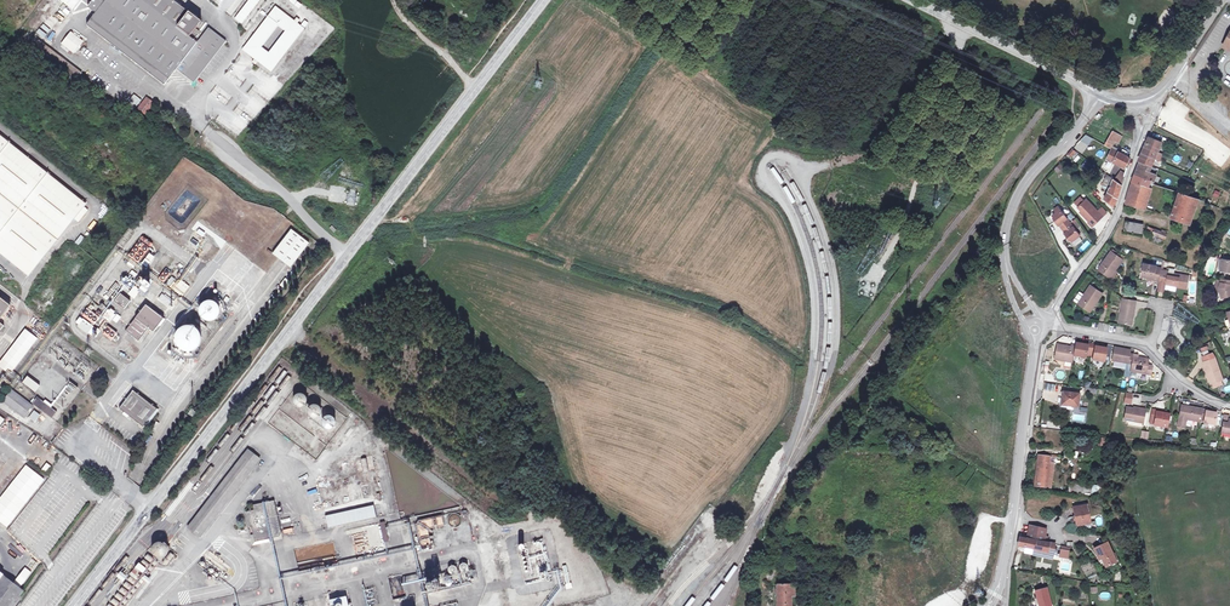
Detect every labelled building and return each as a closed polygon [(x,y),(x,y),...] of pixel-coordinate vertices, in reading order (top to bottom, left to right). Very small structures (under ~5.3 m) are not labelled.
[(70,9),(73,10),(80,0),(57,0),(70,9)] [(88,7),(97,13),(88,25),(164,84),(176,69),(192,81),(192,83),(195,82),(195,81),(226,41),(208,27),(197,42),(195,41),(201,33),(196,29),(201,22),(173,0),(93,0),(88,7)] [(241,25),(259,0),(248,0),(233,19),(241,25)] [(426,0),(413,0),(411,2),(416,8),(423,4),(427,1),(426,0)] [(421,14),(427,9),(423,4),(416,8),(421,14)] [(274,7),(241,50),(254,60),(252,63),(255,65),(257,62),(270,73),(304,29),(297,24),(293,21),(274,7)] [(49,30),(58,21),(52,15),(43,23),(49,30)] [(38,40),(28,53),(39,61),(42,56),(76,81),(82,73),(38,40)] [(240,86),(242,83),(227,72),(224,75),(240,86)] [(225,105),(232,97),(217,85),(210,93),(225,105)] [(150,94),(147,98),(154,103),(156,100),(150,94)] [(146,97),(138,109),(145,115),(154,103),(147,98),(146,97)] [(176,115),(173,119),(179,123),(182,120),(176,115)] [(1118,144),(1122,137),(1113,131),(1109,137),(1107,140),(1105,145),(1110,148),(1111,146),(1114,141),(1118,144)] [(29,276),(74,219),(84,207),(86,204),(0,135),(0,254),(29,276)] [(1148,137),(1142,153),(1155,159),(1157,152),(1161,143),(1148,137)] [(1125,168),(1130,159),(1128,158),(1128,157),(1119,152),(1119,153),(1113,150),(1111,152),(1109,151),(1109,153),(1110,154),(1108,159),(1125,168)] [(1157,152),(1155,159),(1160,161),(1163,154),(1157,152)] [(1081,166),(1086,169),(1089,163),(1084,160),(1081,166)] [(1140,162),(1135,175),(1151,181),(1153,174),(1149,172),(1151,166),(1140,162)] [(1058,173),(1064,168),(1060,164),(1054,169),(1058,173)] [(1118,199),(1122,185),(1115,180),(1107,174),(1103,182),(1111,186),(1108,193),(1104,199),(1113,208),(1118,199)] [(1122,185),(1124,177),(1119,174),(1115,180),(1122,185)] [(1151,181),(1135,175),(1132,182),(1149,187),(1151,181)] [(1132,182),(1126,203),(1146,209),(1152,189),(1151,188),(1149,187),(1132,182)] [(186,211),(181,207),(186,201),(191,204),(196,198),(187,190),(168,213),(182,225),(187,218),(183,215),(186,211)] [(1179,193),(1171,218),(1190,224),(1199,199),(1179,193)] [(1103,217),(1086,200),(1078,208),(1082,211),(1081,213),(1090,222),(1089,223),(1092,227),(1103,217)] [(84,207),(74,219),(79,223),(88,211),(84,207)] [(1062,229),(1070,223),(1060,210),(1057,213),(1053,216),(1056,220),(1055,221),(1058,225),(1059,225),(1062,229)] [(1127,222),(1125,230),(1140,233),(1142,225),(1127,222)] [(1149,227),(1147,232),(1153,234),(1151,240),(1161,244),(1163,238),(1165,239),(1167,234),(1149,227)] [(291,229),(272,254),(291,268),(309,243),(291,229)] [(79,234),(75,243),(80,245),(83,236),(79,234)] [(1083,251),(1091,244),(1088,240),(1079,247),(1083,251)] [(1111,252),(1123,260),(1124,258),(1113,250),(1111,252)] [(1111,252),(1098,269),(1110,278),(1116,270),(1123,260),(1111,252)] [(150,253),(146,259),(151,263),(155,257),(150,253)] [(146,259),(142,264),(147,267),(151,263),(146,259)] [(1221,270),(1229,272),(1229,260),(1223,259),(1222,260),(1221,270)] [(174,270),(178,264),(171,260),(167,266),(174,270)] [(1153,280),(1159,281),(1161,270),(1161,269),(1156,268),(1156,267),(1144,264),(1141,277),(1154,279),(1153,280)] [(131,287),(128,295),(136,298),(139,290),(147,293),(151,281),(138,277),(139,273),(131,270),(128,277),(124,275),(121,283),(131,287)] [(1116,270),(1110,278),(1113,280),(1118,272),(1116,270)] [(1163,271),(1161,270),(1159,281),(1159,283),(1166,284),(1166,285),(1186,289),(1189,276),(1174,274),(1169,273),(1169,272),(1163,271)] [(181,296),(190,286),(181,278),(178,282),(171,276),(165,283),(181,296)] [(1221,278),(1220,288),(1221,292),(1220,292),(1222,298),(1229,296),(1229,280),(1221,278)] [(1159,283),(1157,291),(1165,292),(1166,285),(1166,284),(1159,283)] [(1078,304),(1090,312),(1103,294),(1091,286),(1078,304)] [(120,293),(114,302),(124,309),(130,301),(120,293)] [(11,306),(0,298),(0,320),(11,306)] [(1122,323),(1132,325),(1136,301),(1123,299),(1120,313),(1124,314),(1122,323)] [(220,312),(220,310),(219,309),(218,307),(217,305),(216,304),(214,303),(213,302),(211,301),(209,301),(207,302),(205,302),(203,304),(202,305),(201,307),(200,308),(200,310),(200,312),(200,314),(201,316),(202,318),(203,319),(205,320),(207,321),(208,321),(210,321),(212,321),(214,320),(216,319),(217,318),(218,316),(219,314),(220,312)] [(164,319),(146,305),(126,331),(139,341),(148,328),(153,332),(164,319)] [(106,312),(103,316),(110,322),(114,318),(106,312)] [(83,319),(77,326),(88,334),(94,327),(83,319)] [(112,341),(118,333),(108,326),(102,334),(112,341)] [(201,340),(201,337),(200,335),(199,332),(198,330),(196,329),(194,327),(191,326),(189,326),(186,326),(184,327),(181,328),(179,329),(178,331),(176,333),(176,336),(175,338),(175,341),(176,343),(177,346),(179,348),(180,349),(183,351),(185,351),(188,352),(190,352),(193,351),(195,350),(197,348),(199,347),(200,344),(201,342),(201,340)] [(38,338),(24,328),(0,361),(0,368),(17,380),(21,375),(14,370),(38,338)] [(1076,346),(1074,356),(1086,358),(1087,351),(1090,352),(1092,344),(1084,343),(1084,345),(1076,343),(1076,346)] [(1100,346),(1092,344),(1090,352),(1094,353),(1093,359),(1105,361),(1107,349),(1100,347),(1100,346)] [(1064,359),(1073,361),(1074,356),(1076,346),(1071,345),(1070,348),(1063,347),(1063,346),(1057,345),(1055,359),(1064,361),(1064,359)] [(1202,355),(1209,353),(1207,346),(1201,348),(1202,355)] [(1115,348),(1113,361),(1127,363),(1132,364),(1134,355),(1129,354),(1130,351),(1115,348)] [(1203,362),(1211,384),(1212,384),(1222,380),(1223,380),(1215,358),(1213,353),(1203,357),(1205,362),(1203,362)] [(1131,370),(1131,371),(1151,375),(1152,366),(1147,365),(1148,360),(1138,358),(1139,356),(1134,355),(1132,364),(1131,370)] [(27,376),(23,383),(35,392),(40,386),(27,376)] [(1212,384),(1214,388),(1224,385),(1222,380),(1212,384)] [(1053,391),(1054,384),(1046,383),(1045,390),(1053,391)] [(3,402),(25,418),(33,406),(12,390),(3,402)] [(147,422),(157,409),(133,390),(119,408),(143,427),(144,426),(147,422)] [(1063,392),(1062,405),(1078,407),(1080,394),(1063,392)] [(1125,393),(1124,404),(1141,405),(1142,394),(1125,393)] [(305,405),(306,404),(306,403),(307,402),(307,400),(307,399),(306,397),(305,396),(304,395),(303,394),(302,394),(300,394),(299,394),(297,394),(296,395),(295,396),(294,397),(293,398),(293,399),(293,401),(293,402),(294,404),(295,405),(296,406),(297,407),(298,407),(300,407),(301,407),(302,407),(304,406),(305,405)] [(37,397),(32,404),(52,419),(57,412),(37,397)] [(321,413),(321,412),(321,410),(321,409),(320,408),(319,407),(318,406),(317,405),(315,405),(314,405),(312,405),(311,405),(310,406),(309,407),(308,408),(307,410),(307,411),(307,413),(308,414),(308,415),(309,416),(310,417),(312,418),(313,418),(315,418),(316,418),(317,418),(319,417),(320,416),(320,415),(321,413)] [(1182,405),(1178,426),(1185,427),(1187,420),(1200,422),(1201,421),(1203,409),(1182,405)] [(1133,409),(1127,408),(1125,420),(1143,423),(1146,409),(1141,408),(1141,410),(1133,409)] [(157,409),(147,422),(149,423),(159,410),(157,409)] [(1150,424),(1154,425),(1157,412),(1166,414),(1166,411),(1153,409),(1150,424)] [(1203,409),(1201,421),(1205,422),(1204,423),(1215,425),(1217,413),(1207,411),(1207,410),(1203,409)] [(28,419),(35,422),(40,414),(33,410),(28,419)] [(1157,412),(1154,425),(1168,428),(1170,415),(1166,414),(1157,412)] [(335,421),(335,420),(334,419),(333,418),(332,417),(331,416),(330,416),(328,415),(327,416),(325,416),(324,417),(323,418),(322,419),(322,421),(321,422),(321,423),(322,425),(322,426),(323,427),(324,428),(326,429),(327,429),(329,429),(330,429),(331,429),(333,428),(334,427),(335,426),(335,424),(335,423),(335,421)] [(1221,433),(1229,435),(1229,424),(1228,424),(1229,420),(1229,416),(1224,415),(1221,433)] [(147,422),(144,426),(149,430),(152,425),(149,423),(147,422)] [(1141,430),(1140,438),(1148,440),(1149,432),(1141,430)] [(200,538),(260,459),(247,449),(187,528),(200,538)] [(1051,488),(1054,463),(1051,463),(1051,457),(1038,455),(1035,486),(1051,488)] [(373,463),(372,456),(361,458),(362,464),(373,463)] [(362,464),(361,458),(355,459),(358,473),(363,472),(362,464)] [(46,473),(51,466),(46,462),(41,469),(46,473)] [(374,469),(373,463),(362,464),(363,472),(374,469)] [(0,497),(0,523),(7,528),(44,479),(25,465),(0,497)] [(1080,486),(1079,493),(1091,495),(1092,487),(1080,486)] [(281,533),(274,500),(255,504),(256,509),(254,510),(246,511),(249,528),(251,527),(253,535),(255,542),(264,540),(279,537),(281,533)] [(377,518),(374,505),(325,516),(328,528),(377,518)] [(1091,523),(1088,505),(1073,508),(1077,526),(1091,523)] [(459,526),(460,525),(461,523),(462,522),(462,520),(462,519),(461,517),(460,516),(459,515),(458,514),(457,514),(455,513),(454,513),(452,514),(451,514),(450,515),(449,516),(448,518),(447,519),(447,521),(448,522),(448,524),(449,525),(450,526),(451,527),(452,527),(454,528),(455,528),(457,527),(458,527),(459,526)] [(432,549),(428,532),(430,529),(444,526),(442,517),(420,522),(418,525),(423,551),(432,549)] [(389,542),(384,522),(380,523),(384,543),(389,542)] [(1020,538),(1018,546),(1048,552),(1049,543),(1044,542),(1046,529),(1045,529),(1030,525),(1027,540),(1020,538)] [(255,542),(253,535),(250,535),(252,546),(265,543),(264,540),(255,542)] [(516,585),(518,595),(555,589),(552,573),(551,573),(545,540),(517,545),(523,583),(516,585)] [(166,554),(167,551),(167,549),(167,547),(165,545),(163,543),(162,542),(160,542),(158,542),(156,543),(154,544),(153,546),(152,547),(152,549),(152,550),(152,552),(153,554),(153,555),(155,556),(157,557),(159,558),(161,558),(163,557),(165,556),(166,554)] [(1116,562),(1107,543),(1095,549),(1100,559),(1102,558),(1106,566),(1116,562)] [(1069,559),(1070,547),(1060,546),(1058,557),(1069,559)] [(809,562),(809,551),(800,550),(800,561),(809,562)] [(147,554),(144,558),(151,563),(153,559),(147,554)] [(146,569),(139,563),(135,567),(142,572),(143,573),(147,576),(149,572),(146,569)] [(456,573),(455,566),(448,567),(449,574),(456,573)] [(136,580),(142,572),(135,567),(129,575),(136,580)] [(123,582),(127,576),(120,571),(116,577),(123,582)] [(0,580),(0,600),(8,605),(13,605),(24,591),(4,575),(0,580)] [(148,584),(151,580),(145,575),(142,579),(148,584)] [(454,576),(454,577),(446,577),(446,586),(461,585),(460,575),(454,576)] [(790,596),(794,596),(794,588),(790,588),(790,585),(777,585),(777,592),(777,605),(790,605),(790,596)] [(1047,588),(1036,591),(1039,605),(1052,605),(1047,588)] [(346,597),(329,600),(331,605),(348,605),(346,597)]
